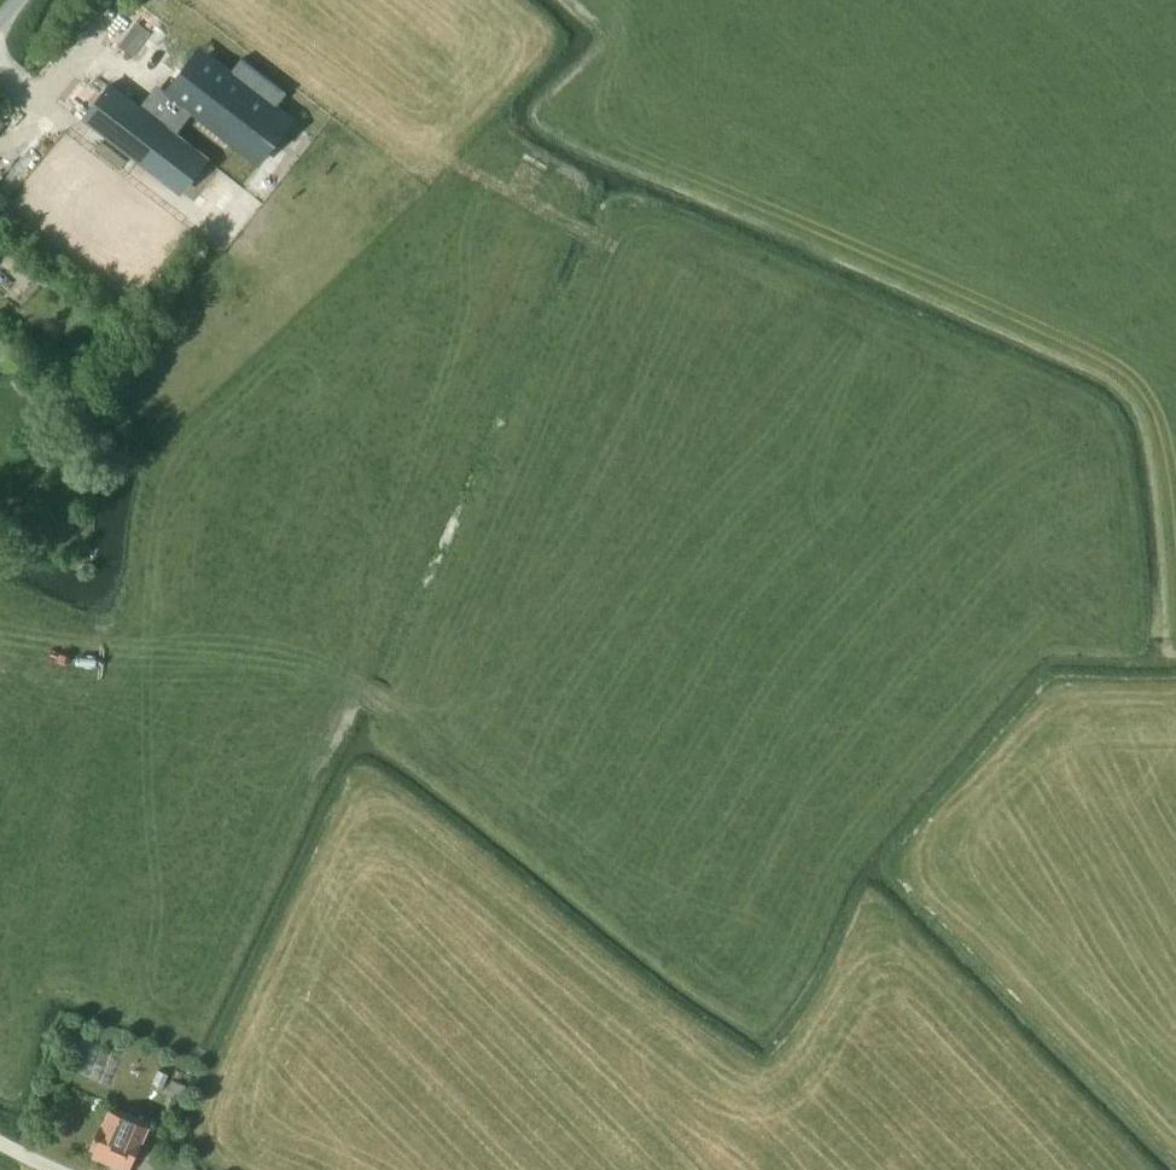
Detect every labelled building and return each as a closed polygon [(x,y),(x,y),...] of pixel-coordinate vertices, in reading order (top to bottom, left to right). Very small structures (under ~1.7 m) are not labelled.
[(108,78),(82,113),(135,154),(157,126),(163,132),(186,103),(235,141),(254,116),(233,100),(242,89),(193,51),(165,87),(177,96),(160,118),(108,78)] [(104,1127),(103,1126),(93,1149),(101,1152),(98,1159),(126,1169),(129,1169),(149,1122),(112,1107),(104,1127)]
